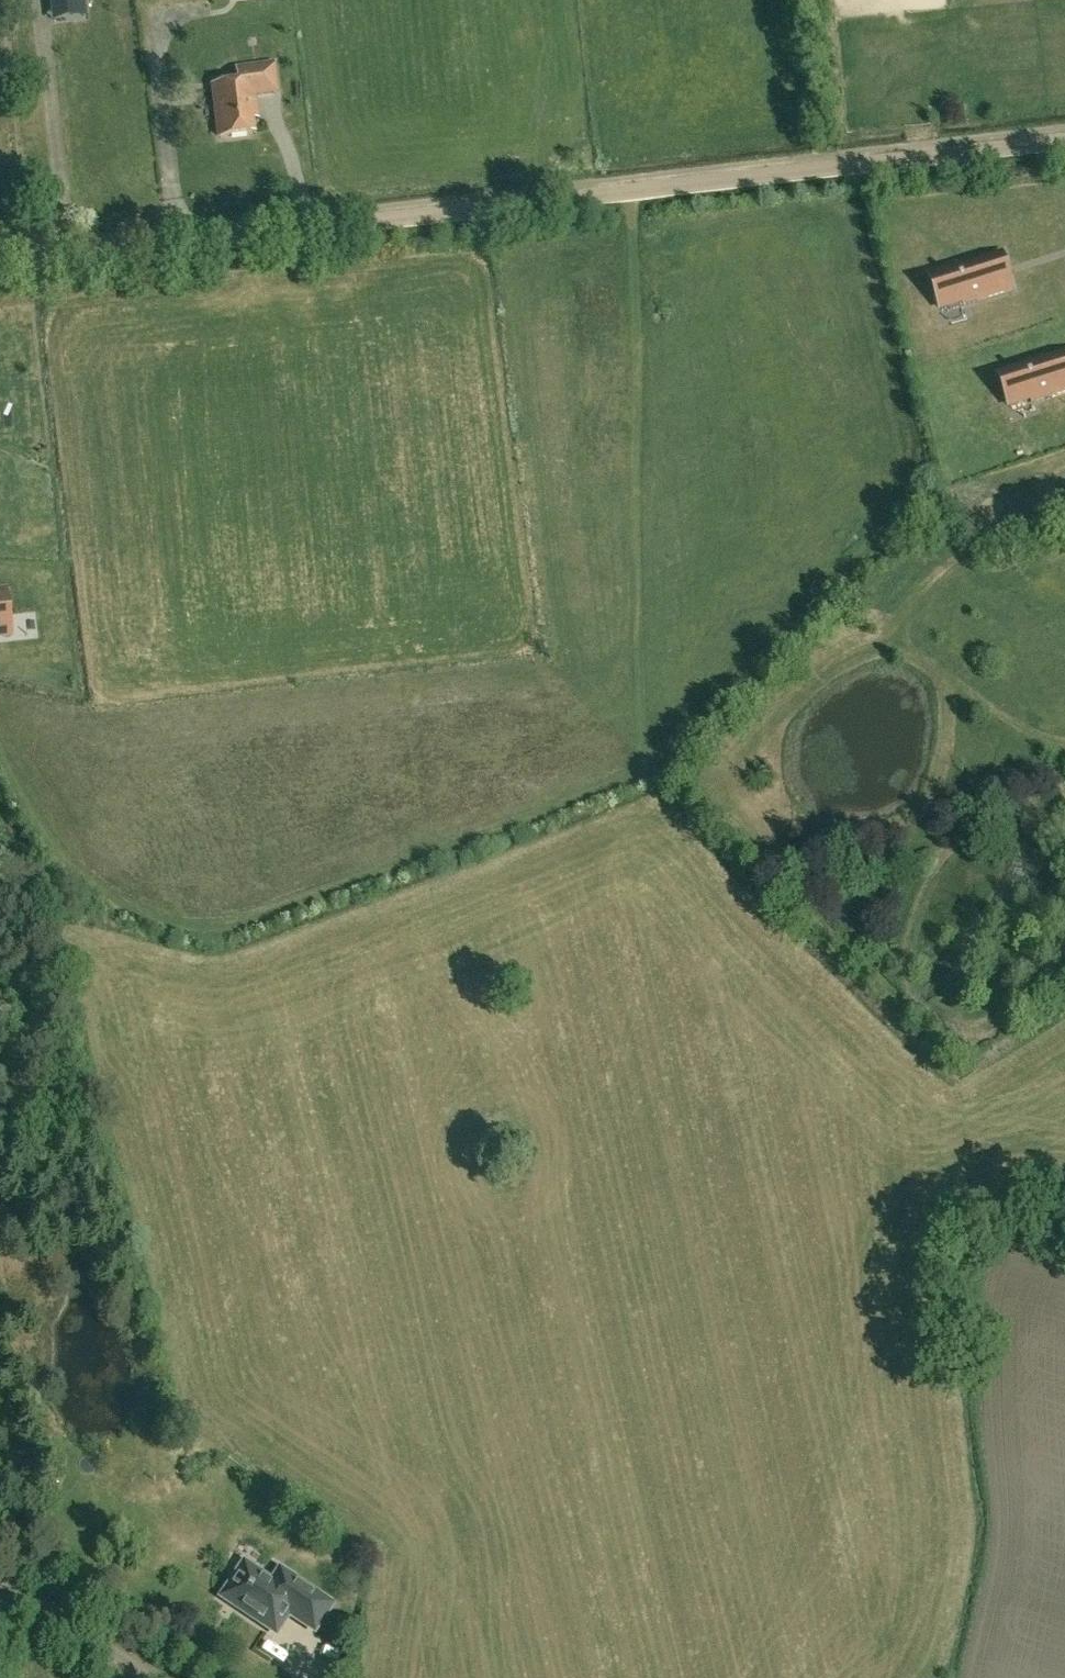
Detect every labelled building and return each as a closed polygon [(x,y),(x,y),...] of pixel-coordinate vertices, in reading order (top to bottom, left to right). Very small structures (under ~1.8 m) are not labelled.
[(238,82),(213,86),(220,137),(252,131),(249,95),(276,91),(273,62),(236,68),(238,82)] [(970,297),(1020,283),(1008,246),(938,267),(947,292),(967,287),(970,297)] [(993,370),(1002,397),(1023,391),(1027,401),(1064,390),(1064,350),(993,370)] [(9,633),(4,593),(0,593),(0,634),(9,633)] [(330,1605),(295,1581),(279,1570),(270,1582),(256,1573),(258,1570),(244,1560),(234,1575),(237,1577),(223,1596),(269,1627),(280,1611),(286,1615),(289,1612),(314,1629),(330,1605)]
